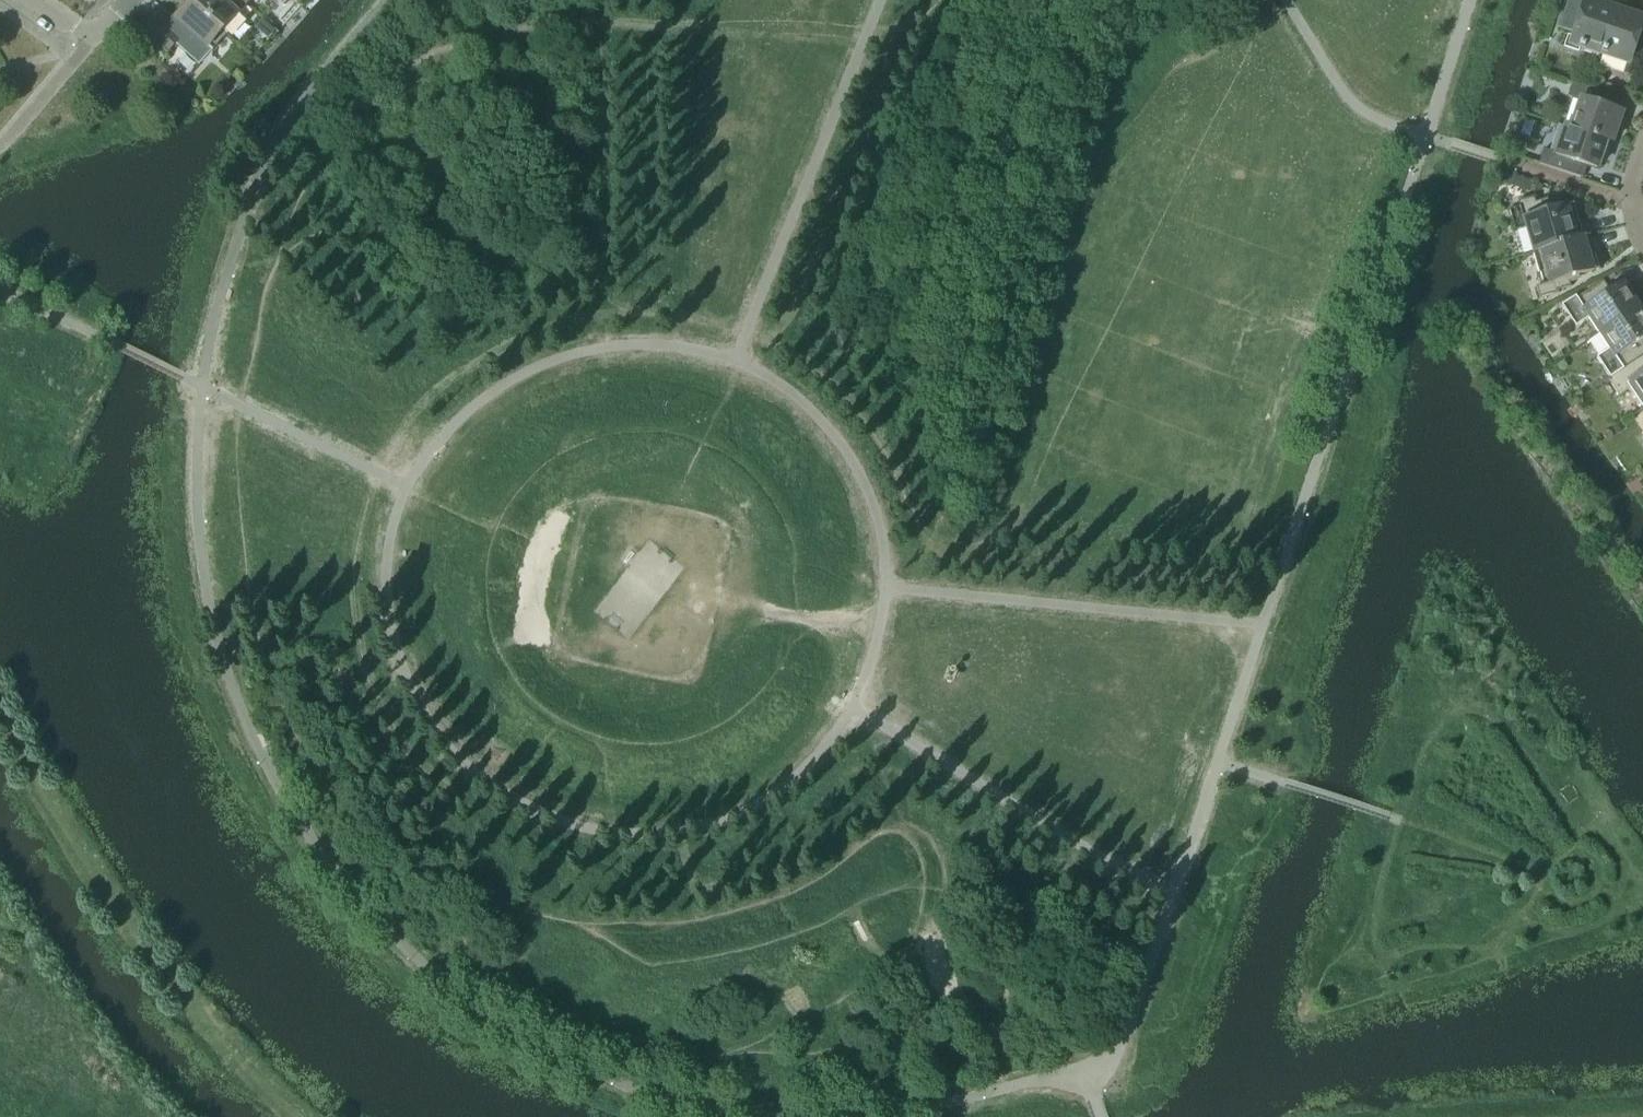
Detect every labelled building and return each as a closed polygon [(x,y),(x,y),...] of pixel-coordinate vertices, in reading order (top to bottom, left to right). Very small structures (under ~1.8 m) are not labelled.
[(247,7),(240,0),(196,0),(192,5),(223,33),(247,7)] [(1558,29),(1573,34),(1569,46),(1600,56),(1615,11),(1589,2),(1589,0),(1568,0),(1558,29)] [(165,27),(152,42),(168,56),(176,46),(199,66),(212,52),(209,49),(223,33),(192,5),(169,31),(165,27)] [(1600,56),(1626,65),(1623,75),(1638,80),(1642,65),(1642,36),(1637,35),(1642,20),(1615,11),(1600,56)] [(1610,111),(1614,98),(1571,84),(1566,98),(1579,102),(1570,129),(1605,141),(1611,143),(1620,114),(1610,111)] [(1570,129),(1564,127),(1555,155),(1542,151),(1538,165),(1581,179),(1585,166),(1596,170),(1605,141),(1570,129)] [(1510,188),(1514,176),(1501,172),(1497,183),(1510,188)] [(1547,199),(1535,203),(1533,197),(1517,202),(1519,208),(1508,211),(1515,232),(1525,229),(1532,253),(1582,238),(1572,205),(1550,211),(1547,199)] [(1568,279),(1599,270),(1589,236),(1582,238),(1532,253),(1542,286),(1535,287),(1539,299),(1558,293),(1558,291),(1570,287),(1568,279)] [(1575,299),(1562,308),(1576,328),(1588,319),(1598,334),(1638,307),(1622,284),(1610,292),(1602,281),(1575,299)] [(1596,358),(1610,379),(1642,356),(1642,343),(1641,340),(1642,338),(1642,315),(1638,307),(1598,334),(1608,350),(1596,358)] [(1608,380),(1619,397),(1632,388),(1642,405),(1642,356),(1610,379),(1608,380)]
